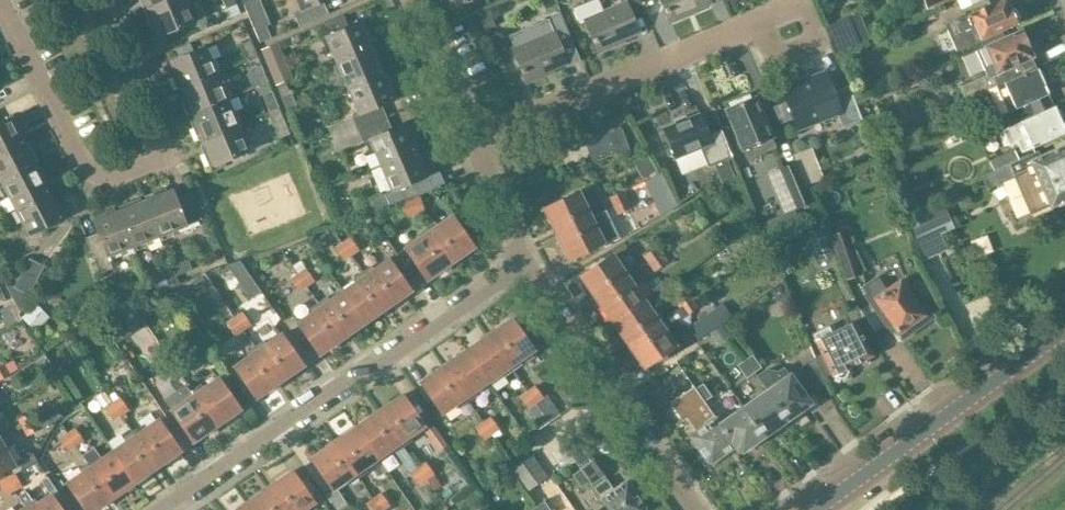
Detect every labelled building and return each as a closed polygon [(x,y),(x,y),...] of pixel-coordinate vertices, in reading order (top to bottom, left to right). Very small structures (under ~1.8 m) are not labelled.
[(142,13),(173,0),(137,0),(142,13)] [(194,22),(185,0),(173,0),(142,13),(153,39),(194,22)] [(233,0),(222,0),(226,10),(235,7),(233,0)] [(299,12),(292,14),(297,27),(326,14),(321,0),(294,0),(299,12)] [(637,35),(631,19),(644,13),(639,0),(622,0),(623,3),(603,12),(598,0),(594,0),(572,9),(578,23),(585,20),(599,51),(637,35)] [(709,4),(708,0),(660,0),(668,21),(709,4)] [(926,10),(948,0),(922,0),(926,10)] [(1016,9),(1009,7),(1006,0),(1000,0),(953,19),(944,24),(955,50),(968,44),(1017,24),(1017,23),(1019,15),(1016,9)] [(478,14),(484,31),(494,27),(488,11),(478,14)] [(857,12),(823,27),(835,54),(869,40),(857,12)] [(526,81),(566,64),(559,48),(571,43),(559,14),(546,20),(509,36),(514,50),(513,50),(526,81)] [(318,40),(325,37),(336,63),(376,46),(365,21),(348,28),(343,15),(313,28),(318,40)] [(965,99),(969,97),(1035,67),(1031,56),(1026,47),(1030,42),(1027,33),(1020,33),(1019,31),(975,51),(986,76),(960,86),(965,99)] [(256,57),(250,40),(240,44),(247,60),(256,57)] [(277,84),(294,78),(281,41),(263,47),(277,84)] [(336,63),(346,89),(386,72),(376,46),(336,63)] [(165,65),(176,91),(217,74),(206,48),(165,65)] [(267,82),(260,66),(251,70),(257,86),(267,82)] [(1042,69),(1035,67),(969,97),(997,85),(1008,110),(984,122),(989,133),(1053,104),(1044,85),(1046,78),(1042,69)] [(346,89),(357,115),(331,126),(336,138),(385,119),(380,105),(397,98),(386,72),(346,89)] [(861,120),(848,87),(833,92),(825,72),(781,90),(797,130),(836,115),(841,128),(861,120)] [(217,74),(176,91),(187,117),(228,100),(217,74)] [(262,96),(268,113),(277,109),(271,92),(262,96)] [(280,98),(287,114),(296,110),(290,94),(280,98)] [(748,95),(728,104),(730,108),(725,110),(747,161),(776,149),(754,98),(750,100),(748,95)] [(187,117),(198,143),(239,125),(228,100),(187,117)] [(1053,104),(989,133),(990,135),(1000,130),(1008,146),(1017,142),(1022,153),(1024,151),(1064,133),(1064,132),(1060,121),(1062,114),(1060,109),(1054,107),(1053,104)] [(288,134),(277,109),(268,113),(279,138),(288,134)] [(707,135),(699,115),(663,130),(664,134),(659,136),(668,156),(673,154),(674,158),(699,148),(707,168),(731,158),(720,130),(707,135)] [(28,141),(15,117),(0,125),(0,155),(28,141)] [(336,153),(369,140),(379,166),(419,149),(408,123),(390,131),(385,119),(336,138),(330,141),(336,153)] [(209,169),(250,151),(239,125),(198,143),(209,169)] [(615,151),(616,155),(629,150),(621,129),(585,142),(591,160),(615,151)] [(1,186),(41,166),(28,141),(0,155),(0,184),(1,186)] [(1030,215),(1064,199),(1064,146),(1040,157),(1037,152),(1018,160),(993,171),(982,175),(988,189),(1013,177),(1030,215)] [(430,175),(419,149),(379,166),(390,190),(384,193),(389,205),(417,194),(412,182),(430,175)] [(993,171),(1018,160),(1014,151),(989,161),(993,171)] [(813,202),(796,161),(766,174),(783,214),(813,202)] [(54,190),(41,166),(1,186),(14,211),(54,190)] [(661,173),(645,181),(661,214),(677,206),(661,173)] [(185,225),(170,186),(143,197),(158,236),(185,225)] [(27,236),(66,215),(54,190),(14,211),(27,236)] [(557,233),(587,218),(595,214),(590,205),(586,207),(578,192),(545,208),(557,233)] [(609,199),(612,205),(626,198),(623,192),(609,199)] [(912,194),(897,199),(902,212),(916,206),(912,194)] [(409,199),(414,212),(415,214),(424,211),(419,196),(409,199)] [(132,246),(158,236),(143,197),(116,207),(132,246)] [(617,215),(631,208),(626,198),(612,205),(617,215)] [(401,202),(407,217),(415,214),(414,212),(409,199),(401,202)] [(933,200),(917,206),(916,206),(902,212),(919,260),(947,251),(941,234),(954,229),(944,204),(936,208),(933,200)] [(107,256),(132,246),(116,207),(91,217),(98,233),(85,238),(99,273),(112,268),(107,256)] [(569,258),(603,241),(595,225),(599,223),(595,214),(587,218),(557,233),(569,258)] [(434,221),(425,227),(449,262),(471,246),(450,216),(437,226),(434,221)] [(396,254),(408,271),(418,264),(427,277),(449,262),(425,227),(417,233),(420,237),(396,254)] [(846,230),(830,236),(845,280),(861,274),(846,230)] [(825,236),(810,242),(819,263),(833,258),(825,236)] [(359,251),(349,237),(343,242),(352,255),(359,251)] [(334,248),(343,262),(352,255),(343,242),(334,248)] [(667,263),(656,247),(643,256),(653,272),(667,263)] [(612,255),(581,277),(597,299),(633,275),(627,267),(623,270),(612,255)] [(28,258),(13,288),(29,296),(44,266),(28,258)] [(371,264),(362,270),(387,305),(410,289),(389,259),(374,269),(371,264)] [(170,267),(174,276),(190,270),(187,261),(170,267)] [(238,261),(226,266),(249,299),(259,292),(238,261)] [(305,268),(299,273),(308,286),(314,282),(305,268)] [(166,280),(162,270),(146,277),(150,287),(166,281),(166,280)] [(357,281),(344,290),(365,321),(387,305),(362,270),(353,276),(357,281)] [(289,279),(298,292),(308,286),(299,273),(289,279)] [(597,299),(612,321),(644,300),(634,287),(639,283),(633,275),(597,299)] [(864,295),(886,327),(892,323),(903,339),(935,317),(926,304),(918,310),(898,282),(886,291),(876,277),(861,288),(866,294),(864,295)] [(318,301),(343,336),(365,321),(344,290),(329,300),(326,296),(318,301)] [(687,292),(676,300),(680,307),(692,299),(687,292)] [(628,344),(644,366),(682,340),(686,333),(678,322),(697,308),(692,299),(680,307),(664,319),(628,344)] [(644,300),(612,321),(628,344),(664,319),(658,311),(654,314),(644,300)] [(298,322),(320,352),(343,336),(318,301),(310,307),(313,311),(298,322)] [(141,327),(124,302),(102,317),(120,342),(128,336),(155,374),(164,368),(172,380),(180,374),(171,361),(145,323),(141,327)] [(697,340),(731,317),(722,304),(689,328),(697,340)] [(0,310),(0,311),(8,327),(17,322),(9,305),(0,310)] [(250,326),(241,313),(235,317),(244,330),(250,326)] [(226,323),(235,336),(244,330),(235,317),(226,323)] [(511,319),(488,335),(512,370),(520,364),(518,360),(532,350),(511,319)] [(872,354),(855,320),(815,340),(834,377),(852,368),(850,365),(872,354)] [(263,339),(254,346),(279,381),(301,365),(280,334),(266,344),(263,339)] [(488,335),(465,350),(487,382),(500,372),(503,376),(512,370),(488,335)] [(235,366),(256,397),(279,381),(254,346),(247,351),(250,355),(235,366)] [(465,350),(443,365),(467,401),(475,396),(472,392),(487,382),(465,350)] [(35,361),(45,376),(54,370),(44,355),(35,361)] [(760,368),(752,355),(745,360),(754,373),(760,368)] [(188,369),(178,356),(171,361),(180,374),(188,369)] [(737,365),(746,378),(754,373),(745,360),(737,365)] [(13,361),(0,367),(0,380),(18,370),(13,361)] [(420,381),(441,413),(455,403),(458,408),(467,401),(443,365),(420,381)] [(790,373),(766,390),(787,420),(811,403),(790,373)] [(203,388),(200,383),(191,389),(216,424),(239,409),(217,378),(203,388)] [(702,384),(696,388),(705,401),(711,396),(702,384)] [(708,462),(714,462),(735,447),(735,446),(719,423),(720,422),(705,401),(696,388),(694,386),(670,403),(683,422),(687,419),(696,432),(690,436),(708,462)] [(542,399),(534,387),(527,392),(548,422),(559,414),(546,396),(542,399)] [(172,410),(194,440),(216,424),(191,389),(184,394),(187,399),(172,410)] [(742,407),(763,437),(787,420),(766,390),(742,407)] [(527,392),(519,397),(527,408),(524,410),(537,429),(548,422),(527,392)] [(400,396),(377,411),(401,446),(410,440),(407,437),(421,427),(400,396)] [(128,411),(119,397),(111,402),(121,416),(128,411)] [(103,407),(113,421),(121,416),(111,402),(103,407)] [(738,452),(742,452),(763,437),(742,407),(720,422),(719,423),(735,446),(735,447),(738,452)] [(37,419),(43,428),(61,417),(56,408),(37,419)] [(377,411),(355,426),(376,457),(391,447),(394,451),(401,446),(377,411)] [(32,412),(17,420),(21,427),(36,419),(32,412)] [(490,417),(482,422),(491,436),(499,430),(490,417)] [(26,436),(41,428),(36,419),(21,427),(26,436)] [(144,429),(140,424),(131,430),(156,466),(179,450),(158,419),(144,429)] [(474,427),(483,441),(491,436),(482,422),(474,427)] [(367,471),(364,466),(376,457),(355,426),(334,441),(358,477),(367,471)] [(75,428),(67,433),(76,447),(84,442),(75,428)] [(113,451),(134,481),(156,466),(131,430),(122,437),(126,441),(113,451)] [(59,438),(68,452),(76,447),(67,433),(59,438)] [(12,464),(3,448),(8,446),(3,437),(0,439),(0,470),(12,464)] [(347,478),(350,483),(358,477),(334,441),(310,457),(332,489),(347,478)] [(589,482),(598,495),(604,504),(605,503),(610,509),(643,509),(645,504),(627,479),(613,489),(593,459),(590,461),(579,444),(568,452),(580,469),(589,482)] [(86,461),(111,497),(134,481),(113,451),(99,460),(95,455),(86,461)] [(17,459),(22,470),(36,463),(30,452),(17,459)] [(531,454),(511,468),(527,490),(547,476),(531,454)] [(87,509),(93,509),(111,497),(86,461),(79,467),(82,472),(67,482),(87,509)] [(425,463),(416,468),(425,481),(434,476),(425,463)] [(410,473),(419,486),(425,481),(416,468),(410,473)] [(580,469),(572,475),(581,488),(589,482),(580,469)] [(268,487),(284,509),(301,509),(312,502),(291,471),(268,487)] [(21,488),(14,473),(5,477),(14,491),(21,488)] [(5,496),(14,491),(5,477),(0,480),(0,486),(5,496)] [(246,503),(251,509),(284,509),(268,487),(246,503)] [(373,498),(382,509),(384,509),(389,507),(380,493),(373,498)] [(50,494),(36,504),(33,499),(24,505),(28,509),(61,509),(50,494)] [(369,509),(382,509),(373,498),(365,503),(369,509)] [(544,502),(537,506),(539,509),(549,509),(544,502)]
